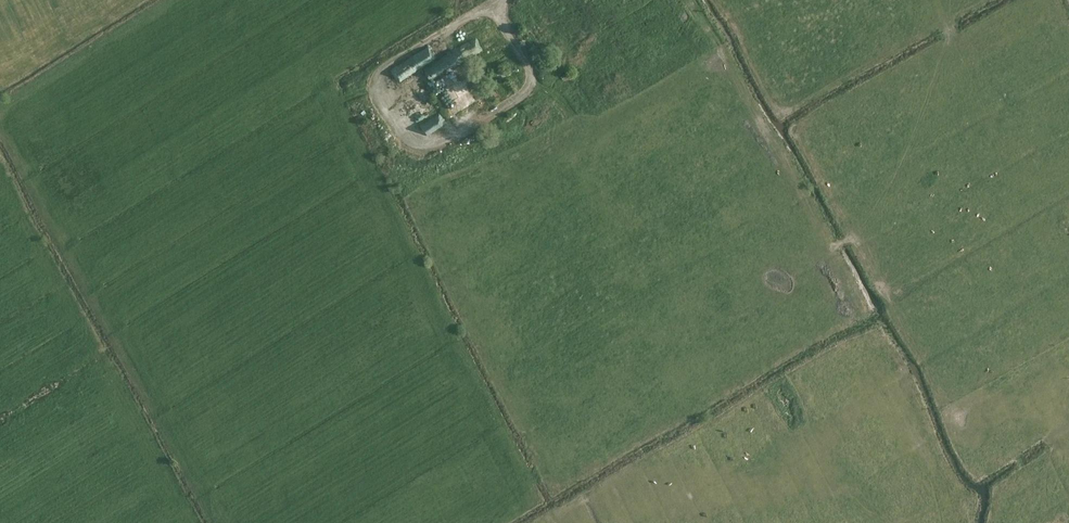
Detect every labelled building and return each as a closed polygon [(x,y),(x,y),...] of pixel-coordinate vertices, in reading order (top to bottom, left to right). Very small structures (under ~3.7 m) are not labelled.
[(454,86),(469,78),(463,66),(430,81),(440,102),(457,93),(454,86)]
